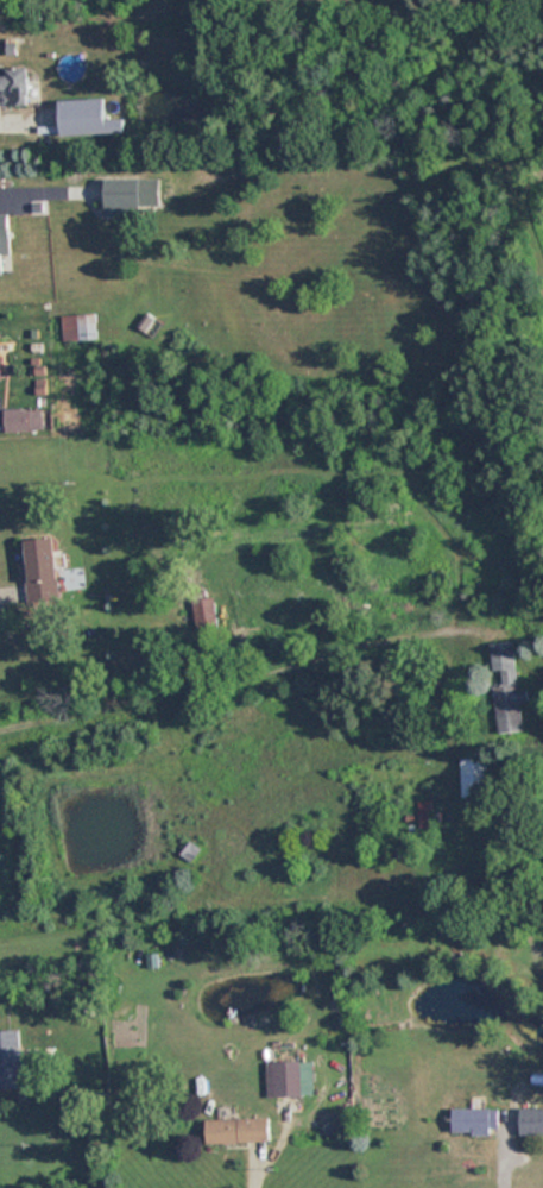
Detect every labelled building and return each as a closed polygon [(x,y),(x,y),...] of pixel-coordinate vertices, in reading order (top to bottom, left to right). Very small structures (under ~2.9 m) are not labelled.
[(0,67),(0,89),(0,105),(30,105),(30,67),(0,67)] [(141,177),(105,177),(105,215),(141,214),(141,177)] [(11,254),(8,214),(0,215),(0,256),(11,254)] [(42,409),(5,409),(5,430),(42,430),(42,409)] [(25,540),(29,587),(61,585),(57,538),(25,540)] [(194,598),(194,624),(216,624),(216,598),(194,598)] [(499,733),(524,730),(522,700),(529,700),(528,687),(518,689),(513,641),(490,643),(493,672),(500,671),(501,683),(494,684),(499,733)] [(461,797),(487,797),(487,758),(461,758),(461,797)] [(198,850),(191,843),(181,854),(189,861),(198,850)] [(20,1089),(21,1032),(0,1031),(0,1089),(20,1089)] [(301,1096),(301,1063),(266,1063),(266,1096),(301,1096)] [(453,1133),(498,1133),(498,1107),(453,1107),(453,1133)] [(542,1133),(542,1107),(519,1107),(519,1133),(542,1133)] [(207,1143),(271,1143),(271,1119),(207,1119),(207,1143)]
